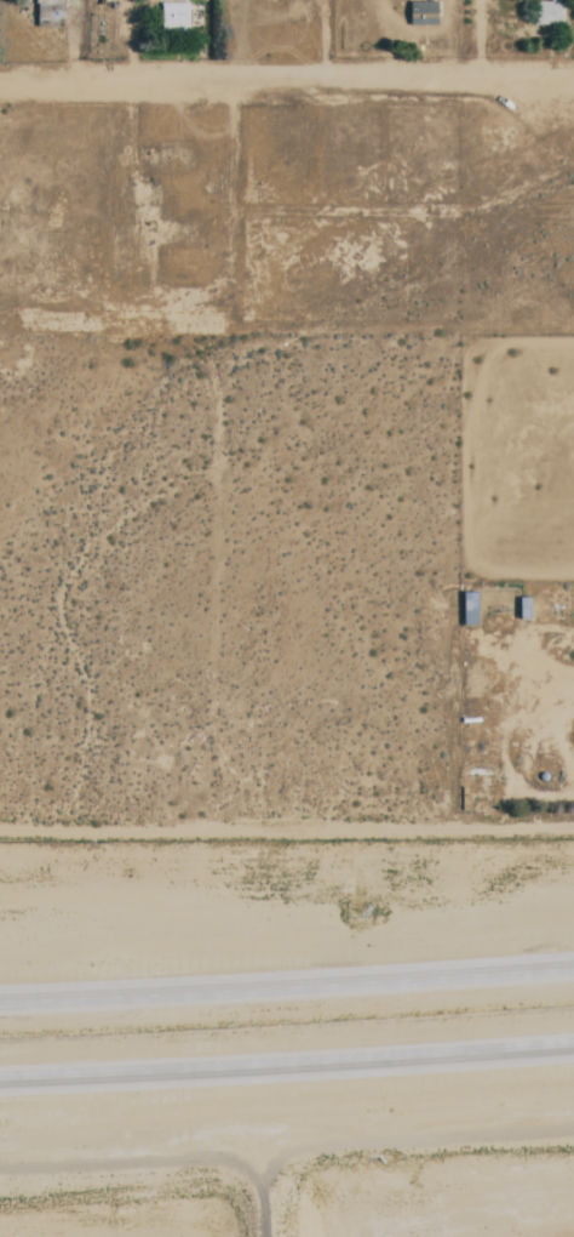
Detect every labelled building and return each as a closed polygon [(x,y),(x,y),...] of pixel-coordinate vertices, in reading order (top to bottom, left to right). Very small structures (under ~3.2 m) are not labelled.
[(532,25),(559,26),(559,0),(549,0),(548,4),(532,3),(532,25)] [(164,4),(163,36),(191,37),(192,5),(164,4)] [(433,28),(434,4),(407,4),(406,27),(433,28)]
